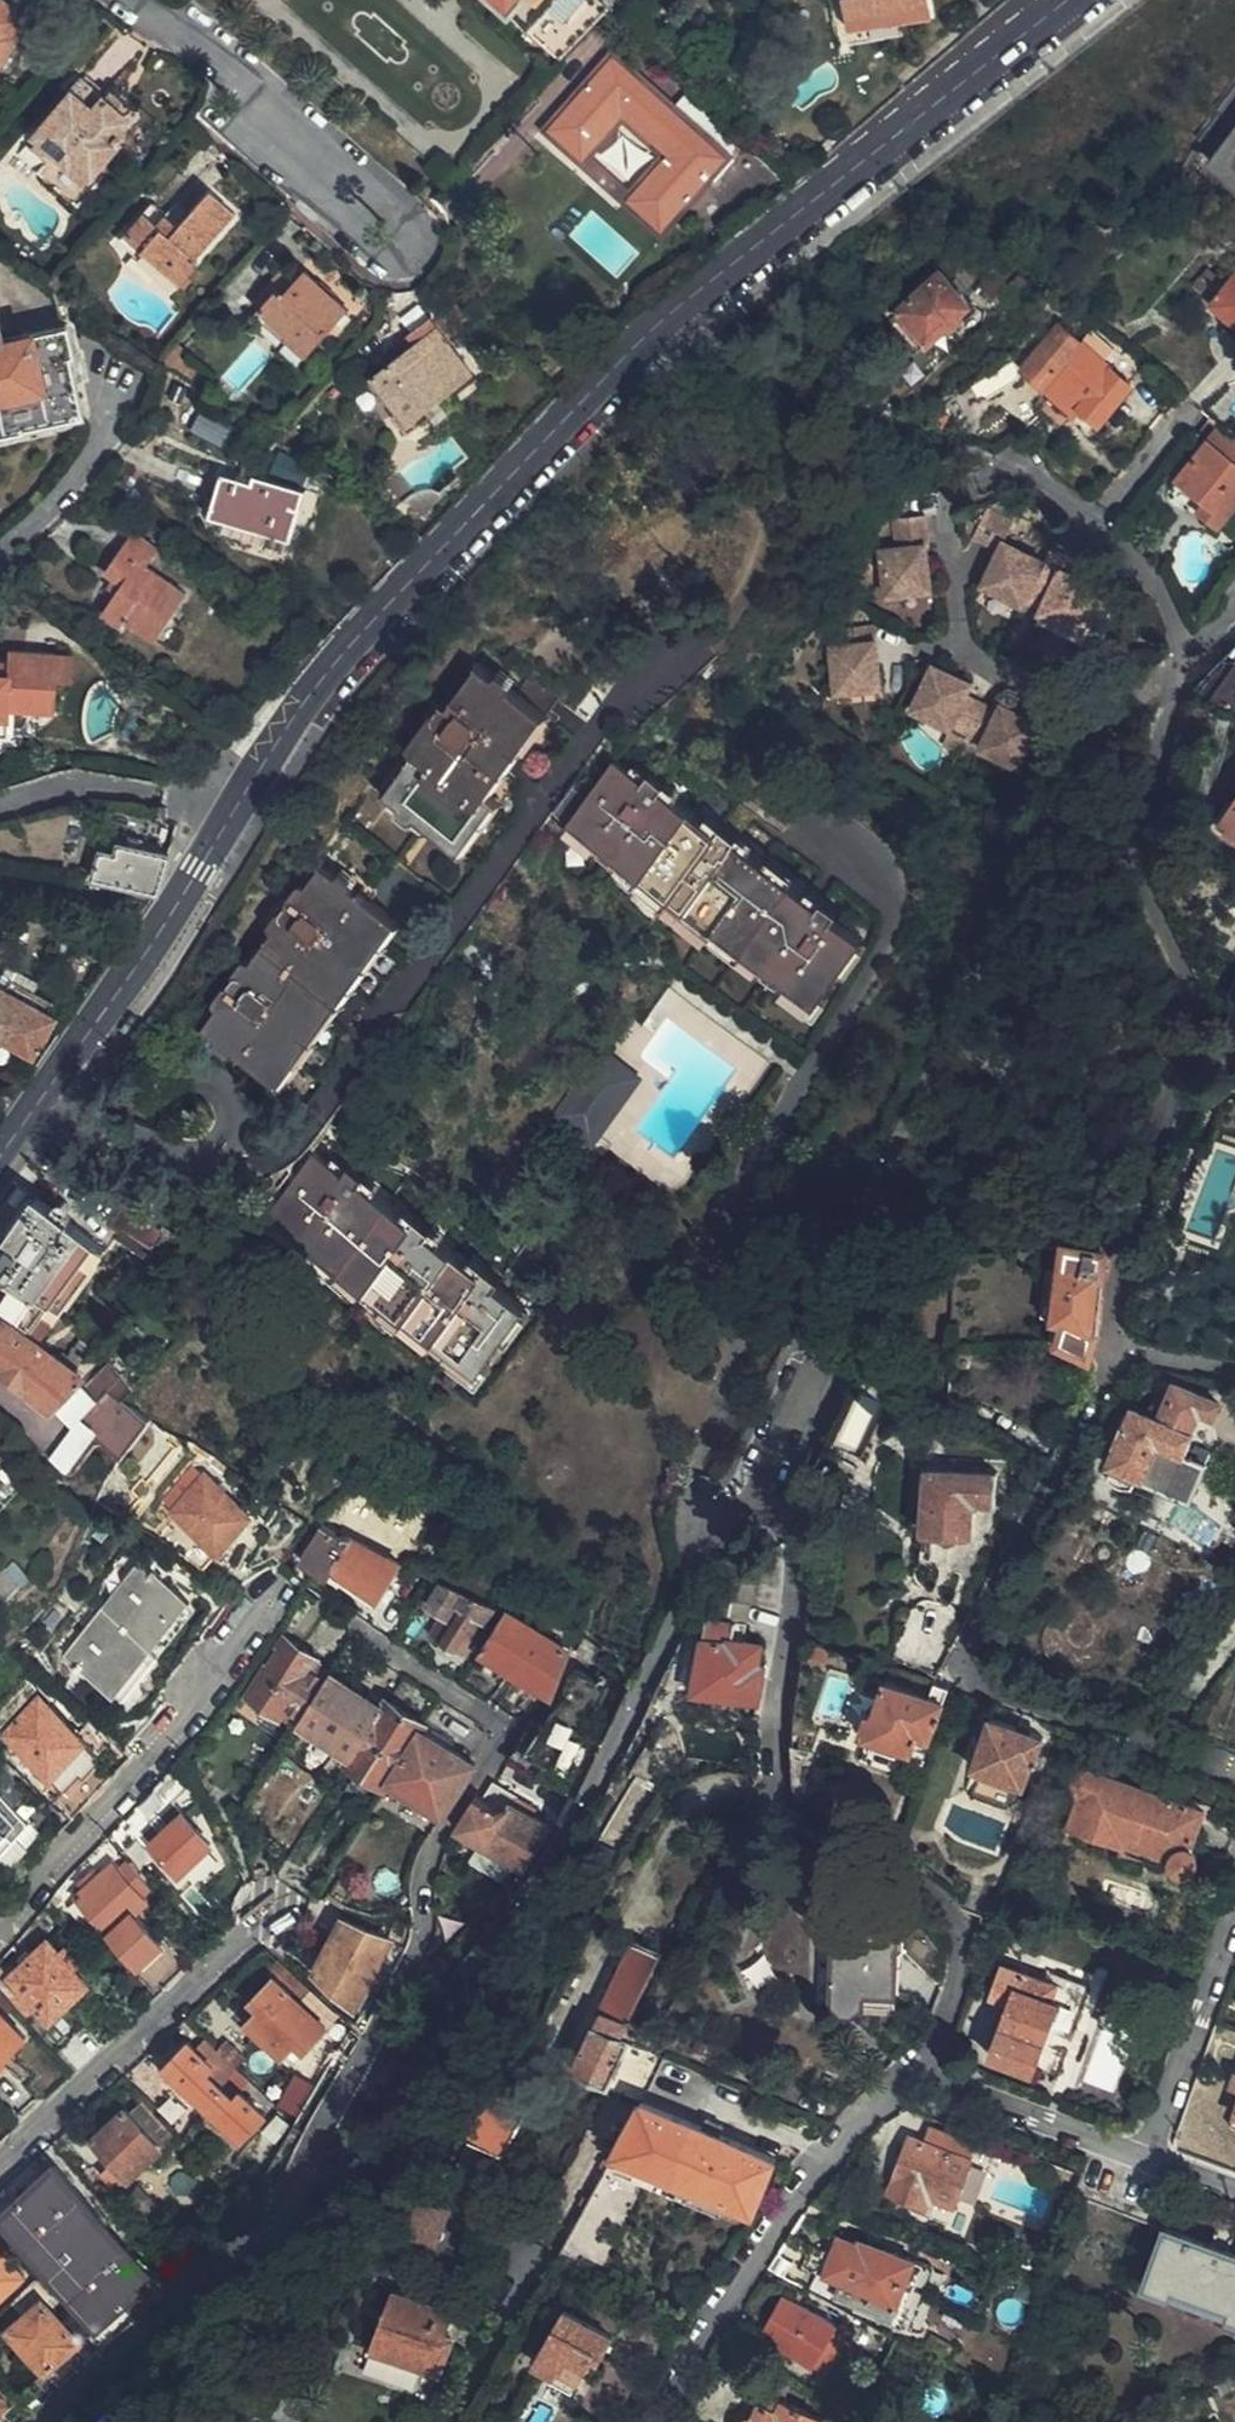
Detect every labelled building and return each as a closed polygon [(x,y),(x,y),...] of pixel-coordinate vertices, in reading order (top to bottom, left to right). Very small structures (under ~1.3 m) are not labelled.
[(8,0),(0,0),(0,48),(16,28),(12,24),(22,10),(8,0)] [(568,50),(610,2),(608,0),(511,0),(568,50)] [(849,14),(868,11),(869,25),(935,14),(933,0),(847,0),(849,14)] [(868,11),(849,14),(852,28),(869,25),(868,11)] [(667,227),(734,150),(701,118),(697,124),(617,54),(554,124),(588,156),(627,112),(670,152),(632,195),(667,227)] [(116,126),(129,110),(105,90),(79,69),(32,126),(86,171),(121,132),(116,126)] [(105,90),(129,110),(134,104),(111,83),(105,90)] [(1184,156),(1234,196),(1234,94),(1184,156)] [(32,126),(15,146),(79,198),(95,179),(86,171),(32,126)] [(197,245),(237,202),(213,180),(181,214),(154,192),(128,222),(183,272),(202,249),(197,245)] [(311,344),(350,301),(306,264),(303,267),(288,253),(273,270),(282,278),(263,298),(292,323),(288,326),(311,344)] [(60,262),(52,274),(62,281),(64,282),(71,270),(60,262)] [(273,270),(255,292),(263,298),(282,278),(273,270)] [(1234,273),(1222,288),(1208,307),(1225,323),(1234,330),(1234,272),(1234,273)] [(924,342),(966,306),(937,273),(896,310),(924,342)] [(1208,307),(1222,288),(1204,274),(1189,291),(1208,307)] [(260,302),(288,326),(292,323),(263,298),(260,302)] [(4,434),(6,438),(14,441),(25,437),(32,433),(32,428),(85,414),(72,357),(80,353),(72,323),(7,337),(0,308),(0,436),(4,434)] [(406,345),(443,318),(440,315),(436,310),(400,336),(406,345)] [(406,345),(376,365),(402,401),(411,414),(425,404),(477,368),(452,333),(443,318),(406,345)] [(1094,425),(1142,367),(1121,350),(1105,366),(1100,362),(1079,343),(1059,323),(1020,367),(1069,416),(1076,409),(1094,425)] [(1225,323),(1220,330),(1234,342),(1234,330),(1225,323)] [(1111,350),(1089,331),(1079,343),(1100,362),(1111,350)] [(411,414),(402,401),(395,406),(409,427),(430,411),(425,404),(411,414)] [(1234,504),(1234,442),(1218,428),(1217,428),(1173,482),(1201,504),(1193,514),(1214,531),(1234,504)] [(224,467),(214,498),(230,504),(225,516),(290,536),(308,484),(256,468),(253,480),(238,476),(240,472),(224,467)] [(403,488),(415,506),(437,492),(425,479),(424,478),(423,478),(422,478),(421,478),(420,478),(419,478),(418,478),(417,479),(416,479),(415,480),(414,480),(413,481),(403,488)] [(230,504),(214,498),(210,511),(225,516),(230,504)] [(975,588),(1016,607),(1018,603),(1039,560),(998,542),(1007,522),(980,510),(966,539),(992,551),(975,588)] [(924,546),(921,518),(885,522),(888,550),(873,551),(878,599),(927,595),(922,546),(924,546)] [(152,638),(184,593),(146,566),(159,549),(133,532),(103,572),(112,578),(105,586),(114,592),(101,611),(118,624),(123,618),(152,638)] [(1039,560),(1018,603),(1036,612),(1034,615),(1079,636),(1099,591),(1056,571),(1064,556),(1046,547),(1039,560)] [(878,689),(871,627),(840,630),(830,647),(830,650),(826,651),(831,694),(878,689)] [(71,650),(10,648),(8,671),(0,670),(0,713),(3,713),(5,707),(53,709),(56,677),(68,677),(71,650)] [(417,820),(450,844),(455,837),(488,793),(481,788),(499,764),(522,732),(519,729),(550,687),(538,678),(540,674),(533,669),(516,693),(472,661),(445,697),(438,692),(419,718),(425,722),(377,788),(371,783),(290,894),(285,890),(264,919),(269,923),(239,965),(235,961),(216,986),(222,990),(199,1022),(206,1027),(272,1074),(278,1066),(325,1001),(368,942),(389,913),(358,891),(384,856),(388,859),(417,820)] [(909,713),(963,736),(978,704),(964,697),(970,683),(930,665),(909,713)] [(455,837),(450,844),(461,852),(570,702),(550,687),(519,729),(522,732),(499,764),(481,788),(488,793),(455,837)] [(978,704),(963,736),(980,743),(975,753),(1019,772),(1039,725),(998,707),(996,711),(978,704)] [(857,937),(614,760),(625,745),(607,732),(550,810),(811,1000),(857,937)] [(1233,798),(1214,826),(1223,831),(1234,840),(1234,795),(1233,798)] [(91,878),(158,889),(170,851),(117,842),(114,851),(101,848),(91,878)] [(399,921),(389,913),(368,942),(325,1001),(278,1066),(272,1074),(282,1082),(399,921)] [(17,992),(49,1010),(55,999),(23,980),(17,992)] [(49,1010),(17,992),(5,1011),(0,1009),(0,1036),(33,1052),(41,1039),(43,1038),(57,1014),(49,1010)] [(1218,1138),(1213,1159),(1201,1156),(1182,1233),(1222,1243),(1231,1208),(1234,1209),(1234,1142),(1218,1138)] [(521,1305),(319,1160),(273,1224),(474,1369),(521,1305)] [(96,1238),(35,1197),(0,1248),(0,1269),(51,1304),(96,1238)] [(171,1234),(123,1202),(108,1224),(120,1232),(116,1237),(152,1261),(163,1245),(171,1234)] [(189,1246),(171,1234),(163,1245),(181,1257),(189,1246)] [(1075,1360),(1086,1363),(1088,1352),(1094,1331),(1103,1258),(1057,1254),(1047,1342),(1037,1342),(1034,1358),(1072,1366),(1075,1360)] [(126,1443),(142,1423),(152,1409),(130,1393),(124,1389),(111,1380),(103,1390),(91,1382),(80,1375),(82,1372),(76,1367),(13,1325),(1,1318),(0,1319),(0,1370),(39,1396),(56,1408),(55,1408),(52,1414),(42,1427),(35,1438),(44,1445),(61,1458),(66,1460),(70,1460),(75,1458),(77,1456),(88,1442),(100,1426),(126,1443)] [(1130,1403),(1105,1465),(1135,1477),(1176,1492),(1188,1497),(1203,1458),(1206,1450),(1191,1444),(1190,1444),(1188,1444),(1184,1442),(1190,1430),(1187,1427),(1195,1409),(1207,1413),(1212,1400),(1172,1384),(1163,1405),(1157,1404),(1155,1405),(1152,1407),(1150,1410),(1130,1403)] [(1105,1465),(1096,1462),(1082,1504),(1091,1508),(1214,1556),(1225,1532),(1234,1535),(1234,1515),(1188,1497),(1176,1492),(1135,1477),(1105,1465)] [(992,1506),(993,1471),(921,1469),(920,1535),(967,1536),(968,1505),(992,1506)] [(171,1523),(158,1541),(169,1548),(204,1569),(211,1557),(242,1510),(227,1499),(192,1474),(164,1517),(171,1523)] [(384,1556),(357,1542),(342,1535),(324,1530),(309,1552),(312,1554),(305,1565),(326,1578),(329,1574),(347,1586),(372,1601),(397,1563),(384,1556)] [(172,1672),(189,1642),(166,1625),(186,1598),(155,1575),(152,1577),(137,1566),(102,1613),(148,1647),(146,1652),(172,1672)] [(457,1658),(488,1610),(437,1584),(422,1609),(430,1614),(435,1619),(425,1637),(434,1644),(430,1650),(444,1658),(449,1652),(457,1658)] [(507,1669),(551,1695),(561,1664),(567,1651),(514,1619),(504,1612),(500,1617),(478,1649),(489,1656),(507,1669)] [(134,1668),(161,1689),(172,1672),(146,1652),(148,1647),(102,1613),(66,1658),(80,1670),(80,1672),(111,1697),(134,1668)] [(743,1642),(746,1623),(723,1620),(709,1617),(705,1642),(696,1692),(714,1695),(757,1702),(763,1668),(757,1666),(760,1646),(743,1642)] [(319,1683),(327,1670),(307,1657),(307,1655),(284,1640),(270,1662),(248,1696),(249,1698),(267,1710),(271,1706),(294,1721),(319,1683)] [(341,1679),(327,1670),(319,1683),(294,1721),(335,1748),(348,1757),(358,1741),(382,1705),(371,1698),(341,1679)] [(514,1753),(510,1757),(518,1762),(558,1787),(582,1743),(610,1689),(572,1673),(569,1679),(561,1704),(558,1706),(548,1712),(544,1719),(537,1716),(525,1734),(514,1753)] [(947,1688),(934,1683),(933,1683),(927,1697),(883,1682),(866,1731),(912,1746),(918,1732),(930,1735),(937,1714),(947,1688)] [(97,1752),(39,1696),(7,1729),(64,1785),(97,1752)] [(421,1724),(384,1701),(382,1705),(358,1741),(348,1757),(346,1761),(357,1768),(349,1781),(364,1789),(372,1778),(382,1785),(385,1780),(412,1739),(418,1729),(421,1724)] [(977,1770),(1013,1784),(1020,1786),(1027,1766),(1029,1766),(1039,1738),(986,1719),(985,1723),(980,1721),(973,1738),(979,1740),(969,1767),(977,1770)] [(454,1794),(474,1765),(418,1729),(412,1739),(385,1780),(439,1815),(454,1794)] [(16,1835),(30,1821),(16,1808),(31,1793),(1,1764),(0,1765),(0,1851),(16,1835)] [(1004,1808),(1013,1784),(977,1770),(967,1795),(1004,1808)] [(1067,1828),(1117,1847),(1120,1844),(1166,1861),(1169,1867),(1174,1872),(1178,1873),(1183,1873),(1187,1870),(1190,1866),(1188,1858),(1185,1852),(1193,1826),(1198,1813),(1164,1800),(1096,1776),(1088,1773),(1080,1774),(1073,1778),(1071,1781),(1069,1787),(1069,1793),(1072,1798),(1077,1800),(1072,1814),(1067,1828)] [(468,1809),(455,1829),(518,1869),(544,1828),(509,1805),(514,1796),(494,1783),(480,1802),(475,1798),(468,1809)] [(177,1872),(207,1843),(181,1814),(150,1842),(177,1872)] [(37,1827),(30,1821),(16,1835),(23,1842),(37,1827)] [(0,1851),(0,1860),(9,1869),(11,1867),(31,1845),(43,1833),(37,1827),(23,1842),(16,1835),(0,1851)] [(1120,1844),(1117,1847),(1115,1855),(1152,1870),(1156,1869),(1159,1867),(1162,1866),(1164,1864),(1166,1861),(1120,1844)] [(40,1851),(31,1845),(11,1867),(13,1879),(40,1851)] [(141,1899),(110,1865),(96,1877),(88,1869),(79,1876),(85,1885),(78,1891),(109,1928),(141,1899)] [(322,1896),(338,1908),(344,1901),(354,1883),(337,1873),(322,1896)] [(369,1972),(385,1940),(372,1935),(339,1920),(335,1928),(320,1964),(314,1976),(324,1986),(350,2009),(369,1972)] [(830,1989),(830,2004),(835,2004),(841,2012),(854,2012),(859,2004),(894,2004),(896,1961),(897,1931),(864,1929),(838,1928),(838,1937),(833,1937),(830,1989)] [(33,1955),(77,1995),(92,1977),(75,1961),(78,1958),(65,1945),(62,1949),(49,1938),(33,1955)] [(574,2071),(609,2088),(631,2045),(627,2042),(635,2024),(633,2022),(656,1975),(663,1959),(631,1944),(603,2002),(571,2067),(574,2071)] [(157,1986),(183,1962),(168,1947),(143,1970),(157,1986)] [(810,1948),(748,1950),(750,1997),(786,1996),(785,1971),(810,1970),(810,1948)] [(59,2016),(77,1995),(33,1955),(15,1976),(28,1990),(24,1993),(38,2005),(41,2002),(59,2016)] [(1051,2020),(1059,1996),(1063,1985),(1038,1975),(1003,1961),(991,1994),(1008,2002),(999,2030),(991,2053),(1033,2069),(1037,2061),(1043,2063),(1049,2048),(1058,2024),(1051,2020)] [(267,2039),(298,2006),(287,1996),(290,1993),(272,1976),(259,1992),(273,2006),(255,2027),(267,2039)] [(304,2011),(298,2006),(267,2039),(283,2053),(303,2033),(310,2040),(323,2025),(308,2008),(304,2011)] [(0,2010),(0,2069),(8,2061),(6,2059),(28,2034),(0,2010)] [(1106,2019),(1083,2080),(1115,2091),(1137,2030),(1106,2019)] [(205,2108),(222,2089),(208,2076),(214,2068),(189,2044),(162,2073),(177,2088),(182,2084),(205,2108)] [(609,2088),(640,2101),(664,2056),(644,2048),(643,2050),(631,2045),(609,2088)] [(499,2153),(526,2095),(515,2090),(496,2080),(493,2086),(467,2137),(499,2153)] [(236,2102),(222,2089),(205,2108),(228,2130),(225,2133),(239,2147),(266,2118),(243,2095),(236,2102)] [(560,2249),(602,2270),(638,2203),(655,2171),(681,2183),(745,2212),(773,2160),(766,2157),(718,2136),(668,2113),(640,2101),(605,2166),(560,2249)] [(159,2148),(125,2109),(95,2136),(114,2158),(102,2170),(116,2187),(159,2148)] [(931,2129),(925,2144),(970,2161),(976,2146),(931,2129)] [(970,2161),(925,2144),(908,2137),(886,2196),(926,2210),(934,2191),(958,2199),(972,2162),(970,2161)] [(151,2277),(57,2166),(28,2190),(1,2213),(96,2324),(122,2302),(151,2277)] [(423,2192),(410,2232),(442,2242),(455,2202),(423,2192)] [(1234,2318),(1234,2254),(1164,2228),(1153,2257),(1142,2284),(1214,2311),(1234,2318)] [(868,2274),(911,2291),(916,2276),(919,2268),(860,2243),(858,2247),(829,2235),(826,2242),(820,2255),(868,2274)] [(0,2254),(0,2298),(22,2279),(0,2254)] [(902,2312),(911,2291),(868,2274),(820,2255),(814,2272),(842,2284),(841,2289),(902,2312)] [(447,2328),(454,2309),(394,2286),(384,2313),(371,2346),(430,2367),(443,2372),(451,2347),(441,2342),(447,2328)] [(13,2396),(27,2412),(92,2355),(42,2297),(9,2328),(44,2370),(13,2396)] [(834,2329),(815,2317),(784,2298),(776,2313),(768,2328),(775,2333),(773,2338),(770,2345),(812,2369),(834,2329)] [(602,2362),(613,2339),(561,2312),(537,2357),(533,2367),(571,2386),(586,2393),(602,2362)] [(800,2413),(800,2408),(802,2403),(778,2391),(779,2388),(749,2373),(745,2383),(744,2385),(747,2389),(760,2399),(751,2420),(745,2418),(742,2420),(741,2421),(818,2421),(800,2413)]
